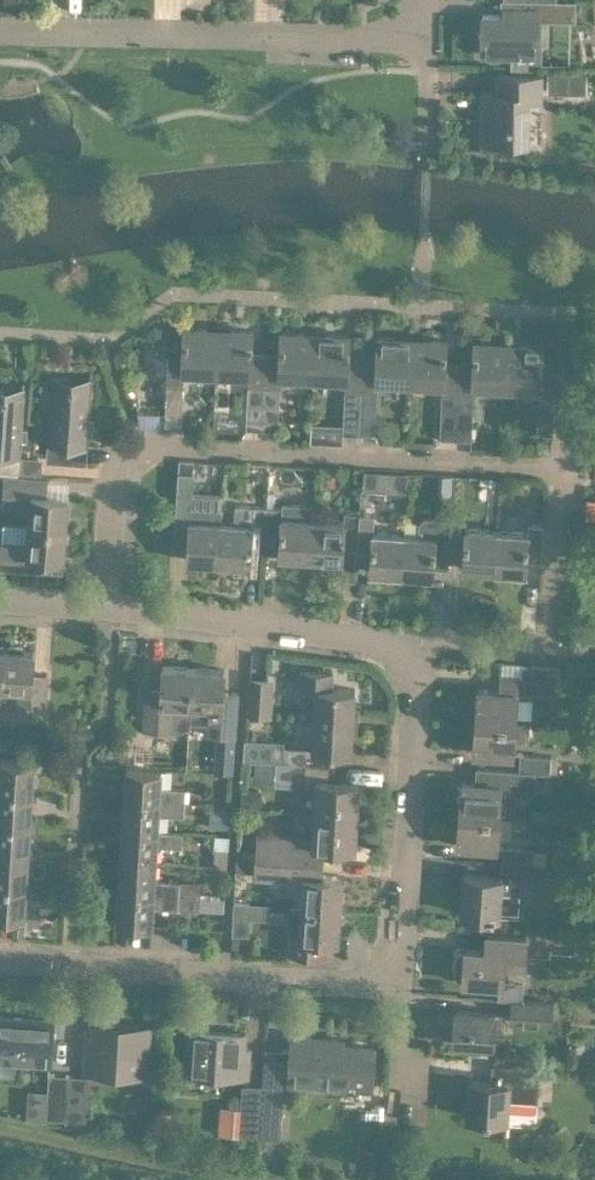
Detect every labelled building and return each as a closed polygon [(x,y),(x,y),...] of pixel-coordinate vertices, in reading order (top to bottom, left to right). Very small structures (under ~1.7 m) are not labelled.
[(481,10),(481,50),(510,50),(510,63),(532,63),(532,50),(535,50),(536,14),(572,14),(573,0),(500,0),(500,10),(481,10)] [(585,68),(546,68),(546,89),(585,89),(585,68)] [(495,88),(479,88),(479,138),(525,138),(525,90),(539,90),(539,69),(495,69),(495,88)] [(181,368),(214,370),(216,327),(182,325),(181,348),(166,347),(162,422),(178,423),(181,368)] [(243,425),(259,426),(263,352),(249,351),(250,329),(216,327),(214,370),(246,372),(243,425)] [(263,352),(259,426),(274,427),(277,373),(311,375),(313,332),(279,330),(278,352),(263,352)] [(346,355),(347,333),(313,332),(311,375),(342,376),(340,430),(357,431),(361,355),(346,355)] [(375,378),(408,379),(410,336),(376,334),(375,356),(361,355),(357,431),(372,432),(375,378)] [(437,435),(453,435),(457,361),(442,360),(443,338),(410,336),(408,379),(440,381),(437,435)] [(457,361),(453,435),(469,436),(472,382),(504,383),(506,359),(506,341),(473,340),(472,362),(457,361)] [(506,341),(506,359),(504,383),(537,385),(535,430),(551,431),(554,366),(539,365),(540,343),(506,341)] [(69,377),(51,376),(46,456),(82,459),(84,427),(91,427),(92,414),(86,414),(88,383),(69,381),(69,377)] [(0,387),(0,470),(16,471),(19,438),(25,438),(26,424),(20,423),(22,392),(2,391),(2,387),(0,387)] [(363,467),(362,485),(384,486),(385,469),(363,467)] [(175,470),(173,518),(187,519),(185,557),(216,559),(218,519),(219,507),(188,505),(190,471),(175,470)] [(29,504),(28,521),(65,524),(67,493),(69,477),(46,476),(46,477),(4,474),(1,502),(29,504)] [(234,504),(233,520),(218,519),(216,559),(246,561),(247,549),(262,550),(263,541),(265,505),(251,504),(251,505),(234,504)] [(265,505),(263,541),(278,541),(277,554),(308,556),(311,516),(280,514),(281,506),(265,505)] [(342,518),(311,516),(308,556),(339,558),(340,546),(355,547),(357,511),(342,510),(342,518)] [(368,569),(400,571),(403,532),(371,530),(372,512),(357,511),(355,547),(370,548),(368,569)] [(418,533),(403,532),(400,571),(432,573),(432,564),(446,564),(447,554),(449,518),(423,516),(419,520),(418,533)] [(459,567),(491,569),(494,528),(464,526),(464,519),(449,518),(447,554),(460,555),(459,567)] [(0,538),(0,565),(40,568),(41,553),(62,555),(65,524),(28,521),(26,540),(0,538)] [(494,528),(491,569),(523,571),(524,560),(539,561),(541,523),(526,523),(526,530),(494,528)] [(1,647),(0,666),(0,684),(18,685),(16,713),(43,715),(46,671),(31,670),(32,649),(1,647)] [(476,686),(474,718),(513,720),(525,721),(527,721),(527,713),(514,712),(516,689),(524,689),(554,691),(556,665),(525,663),(500,660),(499,673),(500,673),(499,688),(476,686)] [(161,662),(159,685),(145,684),(142,726),(170,728),(171,713),(190,715),(190,702),(193,665),(161,662)] [(225,667),(193,665),(190,702),(208,703),(206,730),(233,732),(236,690),(223,689),(225,667)] [(299,667),(298,684),(314,685),(313,699),(312,715),(352,718),(354,687),(331,685),(332,669),(299,667)] [(263,709),(266,675),(248,674),(246,707),(263,709)] [(350,748),(352,718),(312,715),(310,746),(350,748)] [(525,721),(513,720),(474,718),(472,749),(511,752),(512,736),(524,737),(525,721)] [(284,735),(244,733),(243,754),(276,756),(276,758),(304,760),(305,745),(284,744),(284,735)] [(149,745),(128,744),(126,763),(148,764),(149,745)] [(519,751),(518,767),(533,768),(548,769),(549,753),(519,751)] [(31,787),(33,757),(0,755),(0,785),(31,787)] [(304,760),(276,758),(275,776),(313,777),(313,782),(298,781),(297,806),(311,807),(311,808),(355,811),(357,778),(327,776),(328,762),(304,760)] [(122,794),(182,798),(183,785),(159,783),(160,766),(124,764),(122,794)] [(460,778),(458,810),(498,813),(512,814),(513,799),(532,787),(533,768),(518,767),(474,764),(473,779),(460,778)] [(31,787),(0,785),(0,816),(29,818),(31,787)] [(241,785),(239,803),(256,804),(257,786),(241,785)] [(120,824),(156,827),(157,810),(182,811),(182,798),(122,794),(120,824)] [(208,803),(207,824),(226,825),(227,804),(208,803)] [(353,844),(355,811),(311,808),(309,834),(264,831),(254,831),(253,850),(236,849),(236,851),(253,852),(321,857),(322,842),(353,844)] [(495,844),(498,813),(458,810),(456,842),(495,844)] [(29,818),(0,816),(0,848),(27,850),(29,818)] [(181,828),(156,827),(120,824),(118,856),(154,858),(155,840),(180,842),(181,828)] [(226,859),(228,829),(215,828),(213,862),(226,862),(226,859)] [(502,844),(501,859),(532,862),(533,846),(502,844)] [(27,850),(0,848),(0,879),(25,881),(27,850)] [(321,857),(253,852),(236,851),(235,866),(252,866),(252,868),(300,871),(298,901),(298,902),(338,905),(340,873),(320,872),(321,857)] [(154,858),(118,856),(116,887),(200,892),(200,889),(201,875),(178,874),(177,877),(153,876),(154,858)] [(463,871),(460,909),(516,913),(517,889),(522,890),(522,876),(543,877),(544,862),(532,862),(501,859),(500,859),(499,873),(463,871)] [(25,881),(0,879),(0,912),(23,914),(25,881)] [(116,887),(114,919),(149,922),(151,903),(176,904),(223,906),(223,891),(200,889),(200,892),(116,887)] [(233,899),(231,929),(246,931),(248,900),(233,899)] [(324,936),(336,937),(338,905),(298,902),(298,901),(288,901),(285,950),(323,952),(324,936)] [(461,979),(502,981),(503,962),(523,963),(524,948),(550,949),(550,944),(584,947),(586,930),(551,928),(551,926),(525,924),(525,934),(484,932),(483,947),(463,945),(461,979)] [(510,996),(509,1013),(548,1016),(550,999),(510,996)] [(453,1007),(451,1040),(491,1042),(492,1024),(503,1025),(504,1010),(453,1007)] [(49,1060),(51,1016),(0,1013),(0,1058),(49,1060)] [(84,1045),(83,1068),(145,1072),(148,1023),(91,1019),(90,1045),(84,1045)] [(187,1026),(184,1070),(246,1074),(247,1054),(241,1053),(243,1029),(187,1026)] [(289,1047),(279,1046),(277,1079),(371,1085),(373,1043),(341,1041),(342,1036),(290,1033),(289,1047)] [(482,1130),(504,1131),(506,1096),(536,1098),(538,1064),(501,1062),(500,1078),(468,1076),(466,1114),(483,1115),(482,1130)] [(65,1116),(68,1071),(48,1070),(45,1115),(65,1116)] [(88,1073),(68,1071),(65,1116),(64,1122),(84,1123),(88,1073)] [(259,1133),(262,1082),(241,1081),(237,1132),(259,1133)] [(262,1082),(259,1133),(278,1134),(282,1084),(277,1083),(262,1082)] [(358,1179),(378,1179),(381,1145),(360,1144),(358,1179)]
